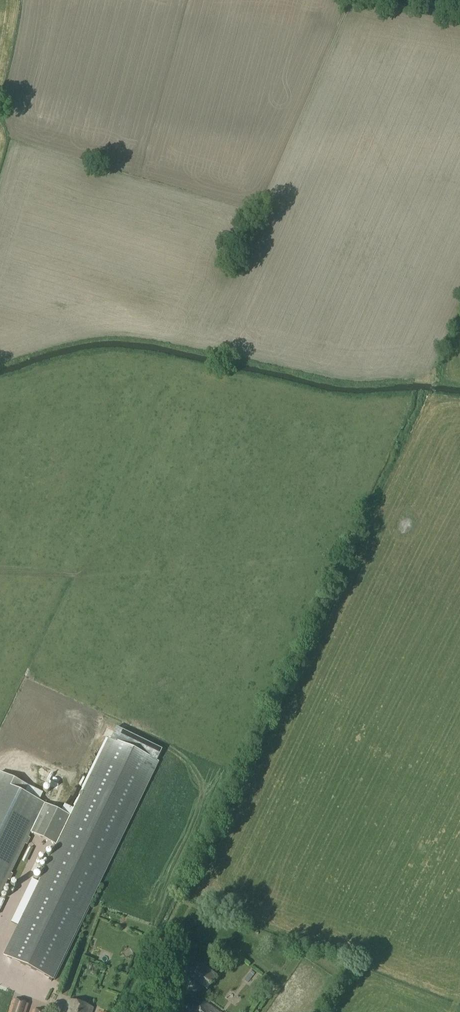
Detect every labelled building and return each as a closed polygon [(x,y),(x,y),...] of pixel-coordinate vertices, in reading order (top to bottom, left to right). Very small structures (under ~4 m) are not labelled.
[(13,875),(11,875),(25,845),(27,846),(30,839),(29,839),(31,834),(57,845),(68,823),(4,955),(3,955),(52,979),(90,903),(157,763),(158,763),(156,762),(162,750),(116,728),(110,739),(109,739),(108,739),(106,738),(71,808),(64,805),(61,813),(45,805),(46,802),(40,799),(39,802),(38,802),(42,794),(28,787),(24,795),(0,784),(0,897),(8,881),(9,882),(13,875)] [(192,958),(181,973),(207,992),(211,986),(218,977),(192,958)] [(57,1009),(64,994),(58,991),(51,1006),(57,1009)] [(64,1011),(91,1011),(91,1010),(68,1001),(64,1011)] [(26,1008),(13,1004),(10,1011),(25,1011),(26,1008)] [(199,1011),(216,1011),(205,1004),(199,1011)]
